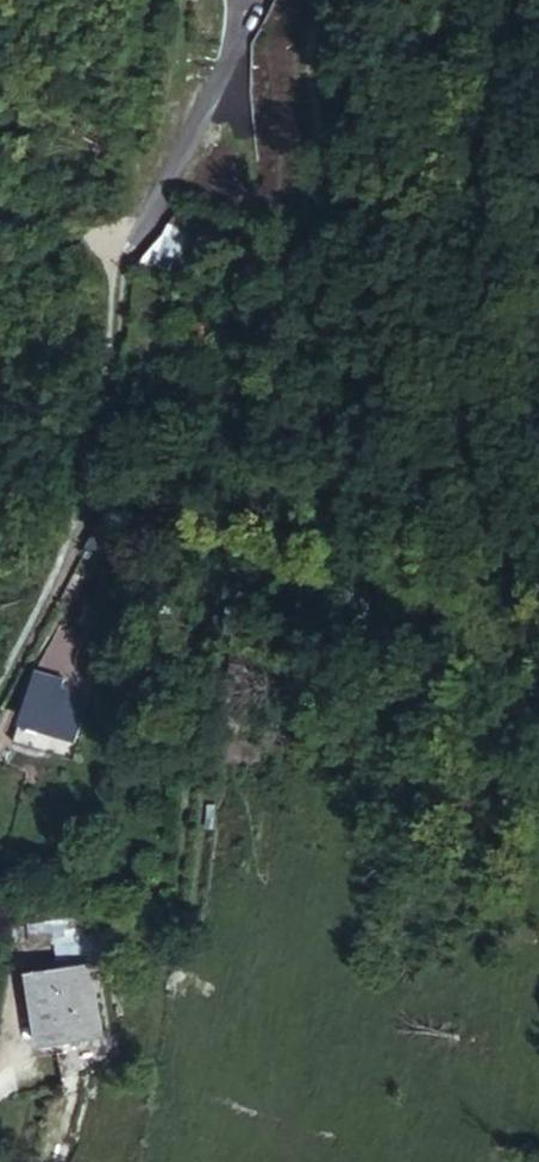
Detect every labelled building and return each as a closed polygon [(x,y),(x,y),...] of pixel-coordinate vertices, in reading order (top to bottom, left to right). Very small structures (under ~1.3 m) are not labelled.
[(196,318),(196,338),(210,338),(210,318),(196,318)] [(210,338),(196,338),(197,353),(211,352),(210,338)] [(118,489),(86,548),(126,554),(124,491),(118,489)] [(187,614),(168,612),(167,623),(186,625),(187,614)] [(255,613),(244,612),(242,638),(253,638),(255,613)] [(253,638),(242,638),(236,637),(229,727),(246,728),(253,638)] [(37,672),(21,720),(53,731),(51,736),(73,743),(88,699),(62,690),(65,680),(37,672)] [(53,731),(21,720),(14,742),(45,752),(51,736),(53,731)] [(86,932),(45,938),(49,971),(91,965),(86,932)] [(30,973),(40,1047),(101,1038),(91,965),(49,971),(30,973)]
